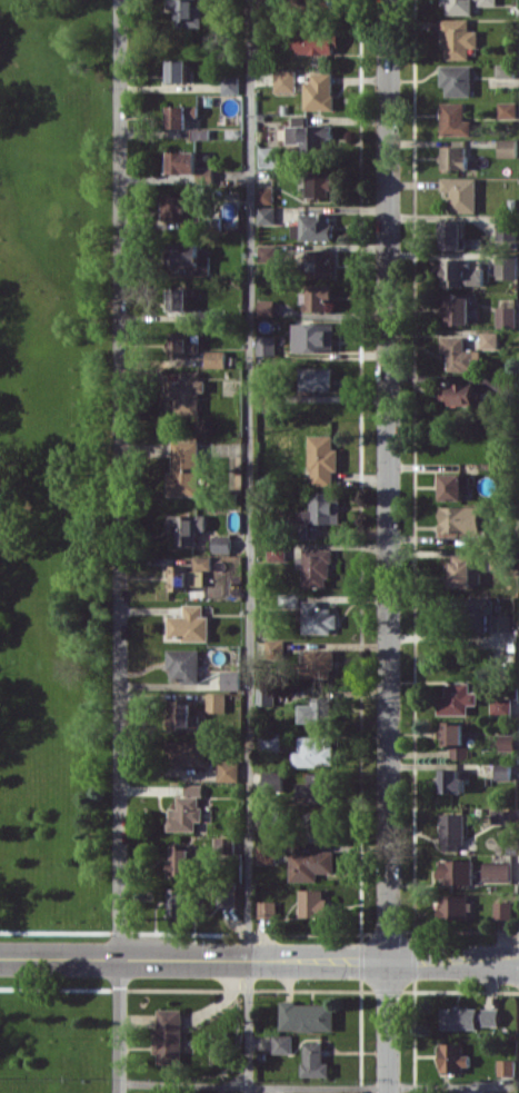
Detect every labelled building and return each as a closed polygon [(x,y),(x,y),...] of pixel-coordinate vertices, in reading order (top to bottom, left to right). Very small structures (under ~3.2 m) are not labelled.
[(203,6),(196,6),(196,0),(170,0),(170,8),(177,8),(177,27),(202,27),(203,6)] [(442,4),(447,4),(447,14),(475,14),(475,6),(496,6),(496,0),(442,0),(442,4)] [(469,59),(469,47),(479,47),(478,30),(470,30),(469,18),(443,19),(443,59),(469,59)] [(291,52),(335,53),(335,33),(292,32),(291,52)] [(188,60),(169,60),(169,82),(188,82),(188,60)] [(497,77),(514,77),(514,64),(497,63),(497,77)] [(446,96),(472,96),(472,65),(441,66),(441,86),(446,86),(446,96)] [(276,92),(297,92),(297,70),(276,70),(276,92)] [(334,73),(313,73),(313,81),(306,81),(305,109),(334,110),(334,73)] [(465,103),(442,102),(442,135),(472,135),(472,120),(465,120),(465,103)] [(517,102),(499,102),(499,117),(517,117),(517,102)] [(169,127),(188,127),(188,116),(199,116),(199,105),(169,105),(169,127)] [(334,125),(288,126),(288,144),(302,143),(302,152),(327,152),(327,138),(334,138),(334,125)] [(499,157),(518,157),(518,139),(499,139),(499,157)] [(467,169),(468,147),(443,146),(442,168),(467,169)] [(260,166),(280,166),(280,147),(260,147),(260,166)] [(169,151),(169,173),(198,173),(198,182),(213,182),(213,167),(198,167),(198,151),(169,151)] [(310,198),(330,197),(330,188),(332,188),(331,171),(310,171),(310,198)] [(476,212),(477,178),(441,177),(441,191),(450,191),(450,212),(476,212)] [(274,203),(274,185),(258,185),(259,204),(274,203)] [(196,219),(195,195),(165,196),(166,220),(196,219)] [(259,224),(277,224),(276,206),(259,206),(259,224)] [(300,239),(332,241),(333,214),(302,213),(300,239)] [(498,239),(511,240),(512,217),(498,216),(498,239)] [(464,221),(443,221),(442,249),(463,249),(464,221)] [(210,274),(210,255),(200,256),(200,242),(170,243),(170,265),(191,264),(191,274),(210,274)] [(276,244),(259,245),(259,261),(277,261),(276,244)] [(334,277),(334,250),(307,249),(307,277),(334,277)] [(445,284),(482,285),(483,259),(445,258),(445,284)] [(517,278),(517,259),(497,259),(497,278),(517,278)] [(333,284),(304,284),(304,311),(328,311),(328,300),(334,300),(333,284)] [(188,288),(170,288),(169,310),(188,310),(188,288)] [(470,324),(471,295),(445,294),(444,323),(470,324)] [(258,315),(275,316),(275,299),(259,299),(258,315)] [(517,306),(497,306),(496,325),(516,326),(517,306)] [(335,323),(294,323),(293,352),(335,352),(335,323)] [(498,348),(499,332),(482,331),(481,348),(498,348)] [(189,332),(169,332),(170,356),(199,355),(199,341),(189,341),(189,332)] [(258,356),(277,355),(276,335),(258,336),(258,356)] [(465,336),(442,336),(442,353),(449,354),(449,370),(473,371),(474,359),(481,360),(481,350),(465,349),(465,336)] [(206,367),(225,367),(226,351),(206,351),(206,367)] [(333,367),(303,367),(303,390),(333,390),(333,367)] [(200,415),(200,391),(206,391),(206,380),(200,379),(200,372),(182,371),(181,380),(168,380),(168,396),(174,396),(174,414),(200,415)] [(473,382),(442,383),(443,399),(449,398),(449,405),(474,405),(473,382)] [(333,435),(310,435),(310,485),(337,485),(337,448),(333,448),(333,435)] [(199,495),(200,439),(173,439),(173,471),(168,471),(168,495),(199,495)] [(464,500),(464,489),(471,489),(471,474),(443,473),(442,500),(464,500)] [(309,523),(340,523),(340,492),(311,492),(311,510),(298,510),(298,538),(309,538),(309,523)] [(441,507),(442,532),(482,531),(481,506),(441,507)] [(206,515),(171,515),(170,532),(178,533),(177,544),(196,545),(197,530),(206,530),(206,515)] [(213,552),(231,552),(231,536),(213,535),(213,552)] [(285,543),(268,544),(268,559),(286,559),(285,543)] [(455,587),(482,586),(482,564),(474,564),(474,553),(454,554),(455,587)] [(169,590),(189,590),(189,585),(204,585),(204,569),(211,569),(211,556),(193,556),(193,565),(170,565),(169,590)] [(335,632),(336,607),(319,607),(319,600),(304,600),(303,632),(335,632)] [(489,603),(471,603),(471,633),(489,632),(489,603)] [(168,616),(169,640),(209,639),(209,616),(203,616),(203,604),(184,604),(184,616),(168,616)] [(511,615),(496,614),(495,630),(511,630),(511,615)] [(259,650),(285,651),(285,640),(259,639),(259,650)] [(200,682),(199,649),(169,650),(170,683),(200,682)] [(305,650),(306,678),(334,677),(333,650),(305,650)] [(222,670),(222,689),(241,690),(242,671),(222,670)] [(470,682),(446,682),(446,696),(439,696),(439,714),(468,714),(468,704),(478,704),(478,692),(470,692),(470,682)] [(257,705),(275,705),(275,687),(257,687),(257,705)] [(226,692),(207,693),(207,712),(226,711),(226,692)] [(301,721),(331,722),(331,697),(316,696),(316,704),(302,704),(301,721)] [(492,715),(511,715),(512,697),(492,697),(492,715)] [(193,700),(171,699),(171,729),(200,730),(200,714),(192,714),(193,700)] [(451,747),(451,757),(470,757),(470,745),(465,745),(465,722),(442,721),(441,747),(451,747)] [(263,751),(282,750),(281,731),(262,732),(263,751)] [(500,750),(516,750),(516,735),(500,734),(500,750)] [(293,751),(294,765),(334,765),(334,736),(299,737),(300,751),(293,751)] [(208,741),(168,740),(167,764),(207,765),(208,741)] [(240,781),(240,761),(219,761),(219,781),(240,781)] [(496,780),(512,780),(512,762),(495,762),(496,780)] [(466,792),(466,777),(460,777),(460,768),(442,768),(442,792),(466,792)] [(284,771),(264,771),(264,791),(284,791),(284,771)] [(308,773),(309,782),(298,782),(298,802),(331,801),(331,773),(308,773)] [(203,784),(186,784),(186,794),(203,795),(203,784)] [(169,830),(196,830),(196,821),(202,821),(202,796),(178,796),(178,808),(169,808),(169,830)] [(494,810),(494,823),(512,823),(511,809),(494,810)] [(308,812),(307,842),(330,843),(330,812),(308,812)] [(465,813),(442,813),(442,849),(464,849),(465,813)] [(230,839),(216,837),(215,846),(229,848),(230,839)] [(171,844),(170,875),(191,876),(192,845),(171,844)] [(276,846),(258,846),(259,863),(277,862),(276,846)] [(318,881),(318,872),(334,872),(335,851),(291,850),(291,881),(318,881)] [(192,867),(201,867),(201,851),(192,851),(192,867)] [(443,858),(443,883),(473,883),(474,860),(443,858)] [(513,864),(486,862),(485,880),(512,881),(513,864)] [(189,916),(189,888),(169,888),(169,915),(189,916)] [(301,917),(328,917),(328,889),(301,889),(301,917)] [(219,908),(236,907),(236,890),(218,890),(219,908)] [(468,894),(439,895),(440,920),(469,919),(468,894)] [(277,901),(259,901),(259,918),(278,918),(277,901)] [(495,919),(512,919),(513,902),(495,902),(495,919)] [(335,1003),(281,1003),(281,1031),(335,1030),(335,1003)] [(443,1028),(478,1029),(478,1019),(484,1019),(484,1025),(500,1026),(500,1009),(484,1008),(443,1008),(443,1028)] [(183,1009),(159,1009),(159,1063),(183,1063),(183,1009)] [(273,1053),(292,1053),(292,1034),(274,1034),(273,1053)] [(331,1076),(330,1062),(324,1062),(324,1041),(304,1041),(304,1077),(331,1076)] [(464,1043),(442,1043),(442,1071),(471,1070),(471,1054),(464,1055),(464,1043)] [(516,1075),(516,1059),(499,1059),(499,1075),(516,1075)]
